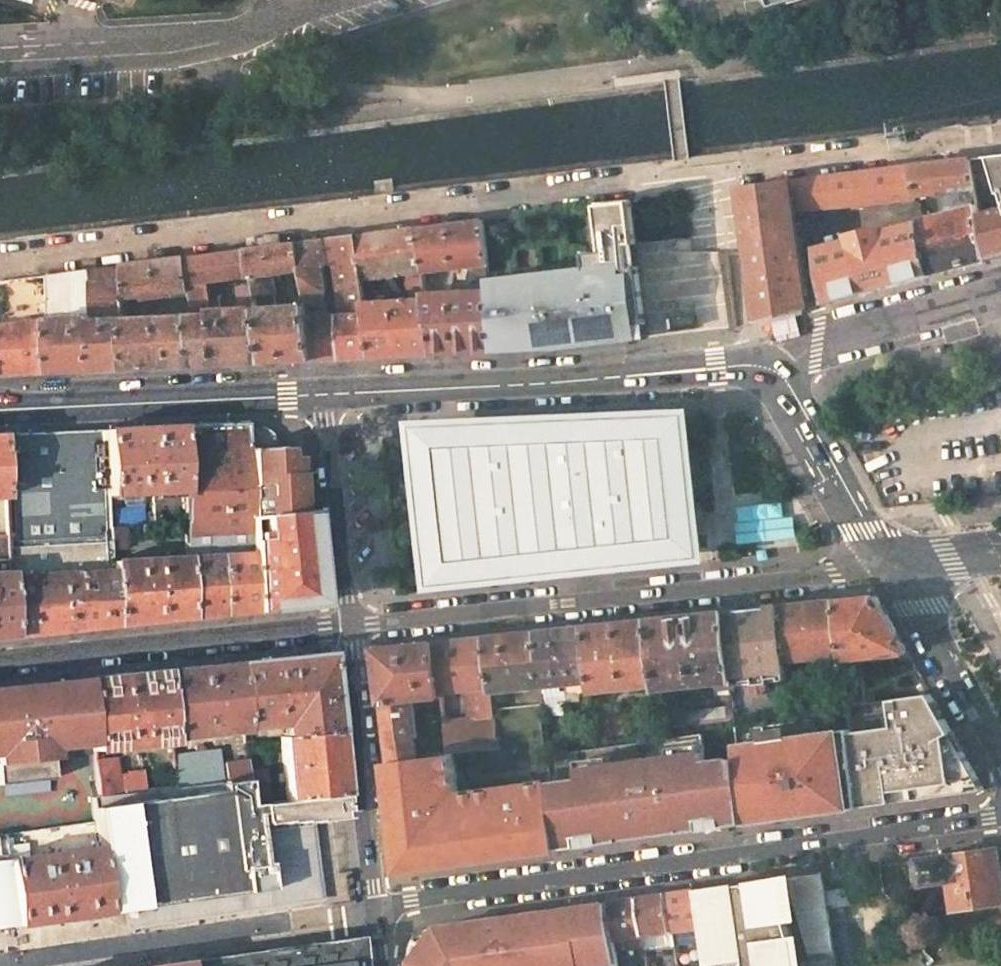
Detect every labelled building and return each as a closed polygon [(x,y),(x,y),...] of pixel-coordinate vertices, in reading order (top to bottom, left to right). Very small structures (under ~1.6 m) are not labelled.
[(974,160),(978,187),(981,206),(989,261),(1000,258),(1000,157),(974,160)] [(944,191),(978,187),(974,160),(974,158),(914,165),(918,194),(944,191)] [(914,165),(823,177),(790,181),(795,224),(802,223),(801,207),(918,194),(914,165)] [(795,224),(790,181),(742,187),(758,322),(786,315),(805,310),(797,239),(770,243),(769,226),(795,224)] [(971,193),(974,208),(981,206),(978,187),(944,191),(948,214),(967,209),(964,195),(971,193)] [(948,214),(922,220),(929,276),(965,267),(989,261),(981,206),(974,208),(971,193),(964,195),(967,209),(948,214)] [(590,271),(492,282),(502,351),(549,348),(605,342),(649,337),(633,200),(600,204),(605,254),(588,256),(590,271)] [(483,219),(415,228),(424,272),(474,265),(476,291),(429,294),(442,354),(476,352),(502,351),(492,282),(489,263),(483,219)] [(929,276),(922,220),(887,229),(886,226),(855,234),(856,236),(822,245),(829,303),(880,289),(929,276)] [(797,239),(795,224),(769,226),(770,243),(797,239)] [(429,294),(424,272),(415,228),(359,235),(368,286),(369,295),(379,295),(376,278),(417,274),(421,300),(380,302),(370,302),(373,315),(380,358),(416,356),(442,354),(429,294)] [(359,235),(333,239),(336,264),(339,263),(341,276),(351,287),(368,286),(359,235)] [(328,239),(299,243),(304,270),(308,288),(309,292),(332,291),(327,265),(332,265),(328,239)] [(259,289),(262,308),(271,363),(302,362),(321,361),(314,318),(311,305),(291,306),(284,307),(280,273),(286,272),(289,272),(304,270),(299,243),(250,249),(254,279),(257,278),(259,289)] [(250,249),(191,257),(196,289),(198,310),(211,309),(209,282),(254,279),(250,249)] [(145,296),(196,289),(191,257),(124,266),(131,298),(145,296)] [(133,309),(131,298),(124,266),(50,275),(55,321),(53,321),(55,375),(104,373),(132,371),(136,320),(133,309)] [(304,270),(289,272),(292,290),(308,288),(304,270)] [(280,273),(284,307),(291,306),(286,272),(280,273)] [(55,321),(50,275),(4,281),(10,326),(3,327),(5,378),(55,375),(53,321),(55,321)] [(373,315),(370,302),(369,295),(368,286),(351,287),(341,276),(347,317),(373,315)] [(251,290),(253,309),(262,308),(259,289),(251,290)] [(314,318),(336,317),(332,291),(309,292),(311,305),(314,318)] [(146,307),(145,296),(131,298),(133,309),(146,307)] [(253,309),(218,311),(218,314),(201,316),(205,367),(234,366),(271,363),(262,308),(253,309)] [(380,358),(373,315),(347,317),(343,317),(349,359),(369,358),(380,358)] [(201,316),(199,316),(136,320),(132,371),(171,369),(205,367),(201,316)] [(343,317),(336,317),(314,318),(321,361),(340,360),(349,359),(343,317)] [(835,391),(828,402),(835,407),(841,395),(835,391)] [(464,481),(417,486),(427,580),(584,563),(594,563),(675,554),(666,462),(659,463),(656,441),(654,418),(572,426),(460,437),(464,481)] [(204,424),(183,425),(186,522),(187,556),(254,550),(252,515),(247,428),(246,422),(204,424)] [(129,427),(106,428),(110,494),(177,491),(177,498),(175,498),(175,510),(160,511),(160,513),(144,514),(144,507),(111,509),(113,528),(125,527),(143,525),(158,524),(186,522),(183,425),(129,427)] [(29,432),(3,433),(9,534),(10,555),(11,570),(11,576),(115,570),(115,563),(114,551),(113,528),(111,509),(110,494),(106,428),(86,429),(74,445),(41,446),(29,432)] [(264,428),(247,428),(252,515),(300,510),(300,500),(313,498),(312,484),(310,473),(295,475),(293,461),(288,460),(287,451),(280,451),(276,435),(273,431),(269,429),(264,428)] [(42,431),(29,432),(41,446),(74,445),(86,429),(42,431)] [(9,534),(3,433),(0,433),(0,535),(9,534)] [(300,500),(300,510),(314,508),(313,498),(300,500)] [(300,510),(252,515),(254,550),(258,610),(295,606),(325,603),(314,508),(300,510)] [(794,516),(768,518),(769,536),(796,535),(794,516)] [(127,550),(125,527),(113,528),(114,551),(127,550)] [(10,555),(9,534),(0,535),(0,556),(10,555)] [(258,610),(254,550),(187,556),(189,617),(208,615),(227,613),(258,610)] [(187,556),(115,563),(115,570),(119,625),(159,620),(189,617),(187,556)] [(0,570),(0,637),(15,636),(11,576),(11,570),(0,570)] [(63,630),(119,625),(115,570),(11,576),(15,636),(63,630)] [(863,596),(837,599),(843,654),(849,704),(850,714),(868,712),(864,675),(858,675),(856,659),(911,654),(877,595),(863,596)] [(811,602),(784,605),(791,659),(843,654),(837,599),(811,602)] [(791,659),(784,605),(748,608),(729,610),(735,677),(755,675),(756,682),(755,683),(755,687),(756,691),(760,694),(765,695),(767,695),(770,693),(773,689),(773,685),(772,682),(771,681),(770,673),(792,670),(791,659)] [(658,683),(660,704),(662,728),(683,725),(681,713),(679,686),(689,685),(689,691),(699,690),(698,684),(735,679),(735,677),(729,610),(680,616),(652,619),(658,683)] [(606,623),(587,625),(592,683),(593,690),(658,683),(652,619),(606,623)] [(592,683),(587,625),(556,629),(538,631),(545,687),(592,683)] [(488,636),(493,686),(494,692),(545,687),(538,631),(506,634),(488,636)] [(454,752),(500,748),(496,718),(469,721),(471,727),(463,727),(459,690),(493,686),(488,636),(452,640),(438,641),(444,696),(448,735),(450,752),(454,752)] [(396,646),(379,647),(391,759),(418,756),(416,738),(411,699),(444,696),(438,641),(396,646)] [(237,662),(245,730),(251,730),(282,726),(284,736),(338,730),(329,651),(274,657),(237,662)] [(245,730),(237,662),(192,667),(164,670),(172,739),(245,730)] [(173,744),(172,739),(164,670),(117,675),(88,679),(97,752),(173,744)] [(770,673),(771,681),(793,678),(792,670),(770,673)] [(755,675),(735,677),(735,679),(736,685),(756,682),(755,675)] [(55,776),(53,747),(73,745),(75,755),(96,754),(97,752),(88,679),(51,681),(0,687),(0,782),(55,776)] [(899,721),(851,726),(860,808),(987,790),(931,690),(896,694),(899,721)] [(795,693),(795,696),(797,711),(810,709),(807,691),(795,693)] [(662,728),(660,704),(645,706),(647,730),(662,728)] [(860,808),(851,726),(850,714),(849,704),(810,709),(797,711),(739,718),(743,757),(749,823),(815,814),(860,808)] [(705,722),(739,718),(738,707),(704,710),(705,722)] [(704,710),(681,713),(683,725),(705,722),(704,710)] [(629,711),(595,715),(597,736),(630,732),(629,711)] [(279,737),(286,799),(340,794),(344,793),(340,753),(338,730),(284,736),(279,737)] [(448,735),(416,738),(418,756),(450,752),(448,735)] [(586,780),(555,784),(562,848),(624,840),(624,837),(654,833),(685,828),(686,831),(728,825),(749,823),(743,757),(710,762),(709,751),(584,769),(586,780)] [(407,797),(455,793),(450,752),(418,756),(391,759),(394,787),(414,785),(415,795),(408,796),(407,797)] [(455,793),(455,795),(505,790),(505,788),(459,793),(454,752),(450,752),(455,793)] [(220,753),(175,757),(178,787),(220,783),(223,783),(220,753)] [(110,761),(97,762),(100,796),(141,791),(139,773),(120,775),(121,782),(112,783),(110,761)] [(250,780),(250,772),(248,761),(226,764),(229,782),(247,780),(250,780)] [(269,800),(265,771),(250,772),(250,780),(247,780),(250,802),(269,800)] [(222,797),(89,810),(92,826),(95,849),(105,911),(127,909),(129,923),(314,892),(305,823),(314,822),(314,819),(347,815),(345,803),(340,803),(340,794),(286,799),(269,800),(250,802),(247,780),(229,782),(223,783),(220,783),(222,797)] [(510,855),(562,848),(555,784),(555,783),(505,790),(455,795),(460,854),(485,851),(509,848),(510,855)] [(408,849),(420,860),(439,857),(460,854),(455,795),(455,793),(407,797),(403,803),(408,849)] [(89,810),(87,797),(81,798),(85,827),(92,826),(89,810)] [(81,798),(4,806),(6,834),(13,834),(85,827),(81,798)] [(8,858),(15,857),(13,834),(6,834),(8,858)] [(95,849),(15,857),(8,858),(13,924),(61,917),(105,911),(95,849)] [(959,911),(1000,906),(1000,854),(1000,849),(966,854),(933,858),(914,861),(918,887),(956,883),(959,911)] [(0,858),(0,926),(13,924),(8,858),(0,858)] [(825,873),(799,877),(812,923),(832,920),(825,873)] [(797,935),(794,936),(790,921),(784,879),(700,890),(706,926),(708,941),(711,963),(746,957),(748,965),(801,965),(797,935)] [(680,893),(669,894),(675,931),(706,926),(700,890),(687,892),(680,893)] [(677,946),(675,931),(669,894),(654,896),(639,898),(646,945),(646,951),(677,947),(677,946)] [(611,902),(616,939),(623,938),(624,948),(646,945),(639,898),(618,901),(611,902)] [(413,963),(413,965),(585,965),(584,960),(619,956),(618,949),(616,939),(611,902),(486,919),(441,925),(439,929),(414,960),(413,963)] [(708,941),(706,926),(675,931),(677,946),(708,941)] [(833,926),(814,929),(825,965),(839,965),(833,926)] [(414,956),(414,960),(439,929),(438,929),(432,931),(427,933),(423,936),(420,940),(415,948),(414,956)] [(359,936),(223,955),(140,965),(363,965),(359,936)] [(616,939),(618,949),(624,948),(623,938),(616,939)]
